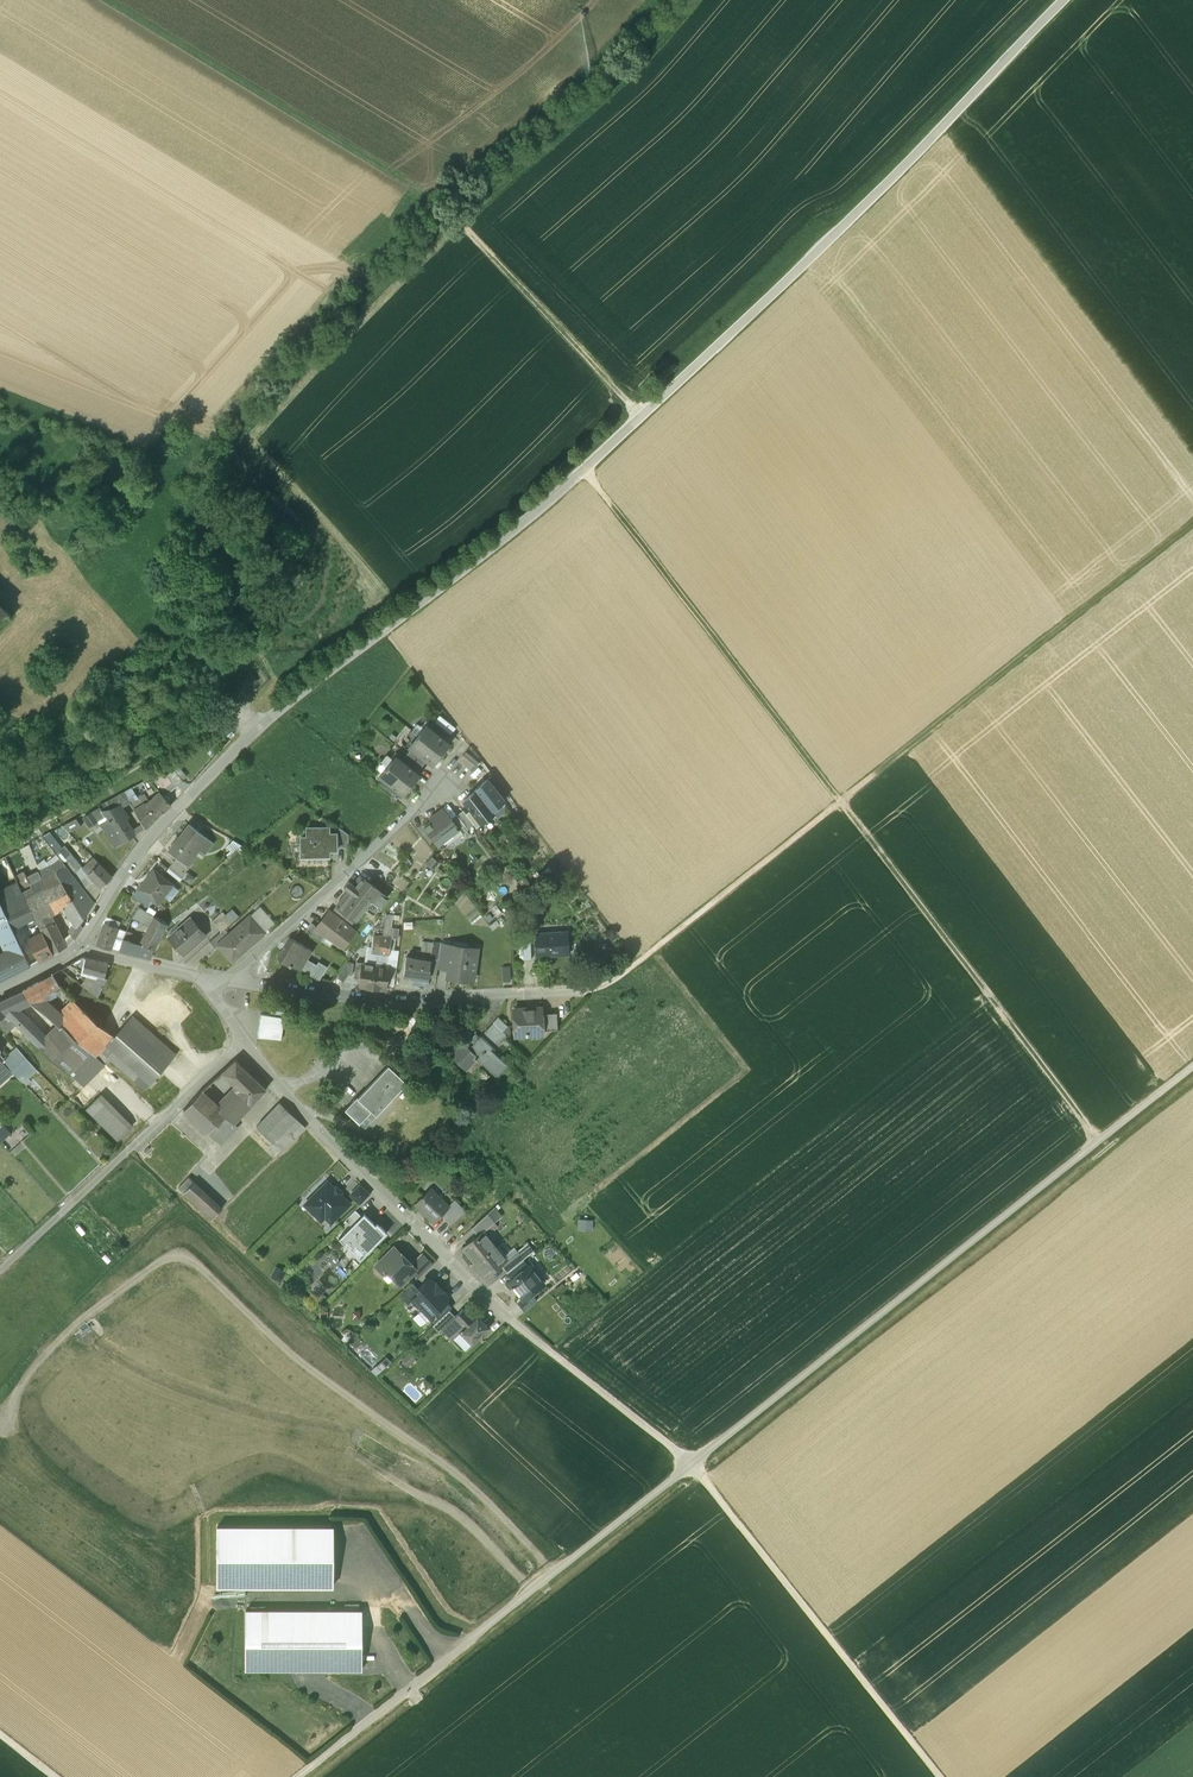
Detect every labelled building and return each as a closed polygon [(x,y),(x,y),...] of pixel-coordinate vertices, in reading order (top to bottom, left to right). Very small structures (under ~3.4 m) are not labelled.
[(0,606),(0,619),(5,615),(11,620),(14,617),(11,614),(10,615),(0,606)] [(248,672),(239,678),(247,689),(256,682),(248,672)] [(455,728),(440,716),(435,722),(450,734),(455,728)] [(450,734),(435,722),(431,727),(446,739),(450,734)] [(431,727),(427,724),(418,735),(441,753),(450,742),(446,739),(431,727)] [(441,753),(418,735),(409,747),(411,748),(426,760),(432,764),(441,753)] [(426,760),(411,748),(407,754),(422,766),(426,760)] [(468,750),(460,759),(474,770),(481,761),(468,750)] [(422,766),(407,754),(402,759),(417,771),(422,766)] [(402,759),(397,755),(388,766),(410,784),(419,773),(417,771),(402,759)] [(410,784),(388,766),(379,777),(383,780),(398,792),(402,795),(410,784)] [(183,781),(173,770),(167,775),(171,780),(176,786),(183,781)] [(167,775),(164,772),(151,779),(160,790),(171,780),(167,775)] [(503,801),(487,779),(475,789),(476,790),(491,810),(503,801)] [(398,792),(383,780),(378,786),(393,798),(398,792)] [(134,800),(128,789),(125,791),(131,802),(131,803),(134,800)] [(471,810),(481,822),(493,813),(491,810),(476,790),(464,800),(471,810)] [(125,791),(117,796),(123,807),(131,803),(131,802),(125,791)] [(145,802),(134,809),(145,829),(157,818),(171,806),(160,792),(146,803),(145,802)] [(111,798),(114,807),(117,806),(118,807),(119,809),(123,807),(117,796),(111,798)] [(111,798),(99,805),(100,808),(102,810),(114,807),(111,798)] [(114,807),(102,810),(105,816),(107,819),(101,823),(117,847),(135,834),(125,820),(126,819),(119,809),(118,807),(117,806),(114,807)] [(100,808),(93,811),(99,820),(105,816),(102,810),(100,808)] [(451,819),(445,810),(437,817),(434,814),(429,818),(431,821),(423,827),(437,845),(459,829),(451,819)] [(466,814),(463,810),(451,819),(459,829),(462,833),(474,824),(466,814)] [(471,810),(466,814),(474,824),(476,828),(482,823),(481,822),(471,810)] [(213,842),(189,823),(168,850),(177,857),(186,863),(198,848),(204,853),(213,842)] [(328,828),(307,828),(307,837),(301,837),(301,862),(328,862),(328,850),(336,850),(336,847),(336,834),(328,834),(328,828)] [(348,834),(340,828),(336,833),(336,834),(336,847),(348,847),(348,834)] [(62,848),(49,832),(43,836),(56,853),(62,848)] [(233,840),(227,847),(232,852),(241,844),(233,840)] [(68,868),(70,871),(79,864),(65,846),(62,848),(56,853),(60,858),(68,868)] [(27,878),(14,851),(4,856),(17,883),(18,883),(27,878)] [(374,868),(387,874),(395,858),(385,853),(383,858),(379,856),(374,868)] [(186,863),(177,857),(173,862),(184,871),(189,865),(186,863)] [(57,872),(68,868),(60,858),(48,868),(55,868),(57,872)] [(112,877),(93,858),(83,867),(82,866),(77,871),(83,879),(84,878),(89,883),(93,879),(101,887),(112,877)] [(184,871),(173,862),(168,868),(182,879),(186,873),(184,871)] [(55,868),(48,868),(37,873),(45,889),(62,881),(57,872),(55,868)] [(70,871),(68,868),(57,872),(73,899),(63,904),(76,925),(68,931),(75,938),(76,937),(82,927),(80,923),(94,902),(84,888),(70,871)] [(173,884),(154,869),(138,888),(153,900),(157,904),(173,884)] [(189,872),(184,879),(191,883),(195,877),(189,872)] [(27,878),(18,883),(25,899),(45,889),(37,873),(27,878)] [(387,896),(360,874),(352,884),(354,886),(339,906),(336,904),(336,905),(355,920),(371,899),(379,906),(387,896)] [(84,888),(94,902),(101,887),(93,879),(89,883),(84,888)] [(62,881),(45,889),(55,908),(63,904),(73,899),(62,881)] [(0,892),(0,900),(7,914),(12,928),(35,917),(25,899),(18,883),(17,883),(0,892)] [(45,889),(25,899),(35,917),(35,918),(48,912),(55,908),(45,889)] [(153,900),(138,890),(134,897),(149,906),(153,900)] [(355,920),(336,905),(331,911),(350,926),(355,920)] [(149,926),(155,917),(139,907),(133,917),(149,926)] [(350,926),(331,911),(329,910),(316,926),(315,928),(325,934),(342,946),(355,930),(350,926)] [(222,911),(212,921),(221,931),(232,922),(222,911)] [(66,946),(48,912),(35,918),(42,932),(53,953),(66,946)] [(392,914),(385,913),(382,937),(389,938),(392,914)] [(0,918),(0,937),(8,952),(13,962),(17,971),(30,965),(26,956),(12,928),(7,914),(0,918)] [(155,917),(149,926),(145,935),(158,941),(167,923),(155,917)] [(189,918),(168,937),(183,955),(205,936),(189,918)] [(226,937),(218,944),(219,944),(232,960),(264,931),(257,923),(250,930),(243,922),(226,937)] [(316,926),(311,922),(306,931),(321,940),(325,934),(315,928),(316,926)] [(118,928),(104,923),(97,945),(111,950),(118,928)] [(221,931),(210,941),(215,947),(219,944),(218,944),(226,937),(221,931)] [(53,953),(42,932),(29,938),(34,948),(39,960),(53,953)] [(567,932),(535,934),(536,955),(568,953),(567,932)] [(140,945),(135,954),(149,958),(158,941),(145,935),(140,945)] [(377,952),(379,952),(381,936),(373,935),(371,951),(377,952)] [(379,952),(387,953),(388,945),(391,946),(392,942),(389,942),(389,938),(382,937),(381,936),(379,952)] [(316,964),(306,958),(311,949),(291,937),(287,945),(288,946),(280,958),(279,957),(279,958),(290,965),(291,964),(299,969),(300,968),(310,975),(316,964)] [(128,941),(123,939),(119,950),(127,952),(130,942),(128,941)] [(530,940),(522,940),(523,959),(531,959),(530,940)] [(140,945),(130,942),(127,952),(135,954),(140,945)] [(438,958),(440,943),(432,942),(430,957),(431,958),(438,958)] [(451,944),(440,942),(440,943),(438,958),(449,959),(451,944)] [(466,950),(452,948),(452,944),(451,944),(449,959),(446,977),(473,980),(477,948),(467,946),(466,950)] [(0,956),(0,964),(2,968),(6,977),(17,971),(13,962),(8,952),(0,956)] [(377,952),(375,964),(389,966),(387,981),(394,982),(398,955),(387,953),(379,952),(377,952)] [(82,957),(70,964),(78,968),(82,971),(85,958),(82,957)] [(431,960),(406,957),(404,974),(413,975),(413,974),(429,976),(431,960)] [(108,964),(85,958),(82,971),(81,973),(88,975),(86,979),(82,985),(97,997),(107,978),(104,977),(108,964)] [(438,958),(431,958),(431,960),(429,976),(436,977),(438,958)] [(316,964),(310,975),(319,980),(327,967),(318,961),(316,964)] [(348,961),(336,976),(343,981),(348,974),(351,975),(353,963),(348,961)] [(375,964),(356,962),(355,977),(359,978),(358,986),(371,988),(375,964)] [(78,968),(70,964),(61,970),(72,978),(78,968)] [(375,964),(371,988),(386,990),(387,981),(389,966),(375,964)] [(52,975),(23,991),(28,1001),(35,1007),(42,1000),(54,993),(51,988),(58,984),(52,975)] [(16,1007),(21,1004),(28,1001),(23,991),(0,1001),(0,1007),(4,1012),(5,1012),(17,1024),(25,1016),(16,1007)] [(60,1013),(47,1001),(46,1003),(42,1000),(35,1007),(47,1015),(60,1028),(62,1025),(68,1020),(60,1013)] [(97,1022),(72,1000),(60,1013),(68,1020),(62,1025),(95,1055),(114,1036),(97,1022)] [(541,1007),(513,1009),(515,1035),(528,1035),(527,1031),(541,1030),(541,1034),(542,1034),(542,1030),(541,1013),(541,1007)] [(556,1012),(541,1013),(542,1030),(557,1029),(556,1012)] [(284,1016),(260,1013),(257,1039),(281,1042),(284,1016)] [(6,1015),(0,1020),(0,1027),(6,1033),(16,1025),(6,1015)] [(132,1015),(114,1036),(95,1055),(104,1064),(105,1064),(109,1059),(145,1090),(176,1055),(132,1015)] [(48,1039),(25,1016),(17,1024),(29,1036),(28,1036),(40,1047),(48,1039)] [(507,1025),(498,1016),(493,1021),(494,1022),(502,1030),(507,1025)] [(502,1030),(494,1022),(486,1031),(500,1043),(507,1035),(502,1030)] [(95,1055),(62,1025),(60,1028),(48,1039),(40,1047),(73,1077),(95,1055)] [(481,1036),(480,1035),(468,1048),(463,1043),(452,1055),(466,1068),(475,1058),(475,1059),(477,1057),(497,1076),(508,1065),(507,1064),(491,1049),(493,1047),(481,1035),(481,1036)] [(30,1062),(17,1048),(10,1054),(22,1069),(24,1067),(30,1062)] [(22,1069),(10,1054),(3,1059),(1,1061),(14,1075),(22,1069)] [(104,1064),(95,1055),(73,1077),(82,1086),(104,1064)] [(266,1089),(236,1060),(222,1072),(237,1087),(235,1089),(251,1105),(266,1089)] [(37,1070),(30,1062),(24,1067),(30,1076),(37,1070)] [(407,1082),(388,1065),(358,1097),(357,1096),(345,1109),(359,1123),(371,1111),(376,1115),(407,1082)] [(80,1102),(119,1141),(132,1128),(94,1089),(80,1102)] [(251,1105),(235,1089),(217,1107),(226,1115),(234,1123),(251,1105)] [(217,1107),(201,1091),(183,1109),(209,1133),(226,1115),(217,1107)] [(305,1127),(280,1102),(256,1127),(282,1152),(305,1127)] [(238,1127),(234,1123),(226,1115),(209,1133),(221,1145),(238,1127)] [(14,1130),(5,1123),(0,1128),(0,1137),(4,1141),(14,1130)] [(21,1143),(12,1151),(16,1156),(25,1147),(21,1143)] [(189,1177),(178,1188),(184,1193),(194,1182),(189,1177)] [(223,1208),(194,1182),(184,1193),(212,1220),(223,1208)] [(349,1204),(327,1182),(305,1204),(315,1214),(319,1210),(331,1222),(349,1204)] [(360,1184),(350,1194),(360,1204),(370,1194),(360,1184)] [(449,1206),(431,1188),(416,1204),(433,1221),(449,1206)] [(355,1209),(345,1220),(351,1225),(361,1215),(355,1209)] [(379,1227),(364,1213),(361,1215),(351,1225),(339,1238),(345,1244),(347,1241),(354,1248),(356,1245),(365,1254),(378,1241),(387,1232),(387,1231),(386,1232),(380,1226),(379,1227)] [(488,1213),(472,1227),(478,1235),(484,1231),(495,1222),(488,1213)] [(495,1245),(484,1231),(478,1235),(463,1247),(474,1261),(495,1245)] [(495,1245),(474,1261),(485,1275),(500,1263),(506,1259),(495,1245)] [(411,1263),(394,1247),(376,1265),(385,1274),(387,1271),(400,1285),(411,1274),(411,1275),(414,1272),(417,1269),(411,1263)] [(517,1250),(506,1259),(500,1263),(507,1272),(523,1259),(524,1258),(517,1250)] [(421,1253),(411,1263),(417,1269),(414,1272),(419,1277),(432,1264),(421,1253)] [(523,1259),(507,1272),(512,1278),(528,1266),(523,1259)] [(512,1278),(509,1281),(524,1299),(531,1293),(544,1283),(538,1276),(540,1274),(531,1263),(528,1266),(512,1278)] [(443,1289),(437,1282),(436,1283),(432,1279),(427,1279),(418,1288),(417,1288),(420,1291),(412,1298),(412,1299),(420,1307),(420,1309),(428,1317),(433,1312),(446,1300),(447,1299),(447,1295),(442,1290),(443,1289)] [(418,1288),(413,1283),(401,1294),(409,1302),(412,1299),(412,1298),(420,1291),(417,1288),(418,1288)] [(531,1293),(524,1299),(519,1303),(524,1310),(537,1300),(531,1293)] [(446,1300),(433,1312),(440,1318),(449,1310),(452,1307),(446,1300)] [(477,1314),(472,1319),(463,1309),(455,1316),(444,1326),(454,1337),(460,1331),(472,1343),(489,1327),(477,1314)] [(440,1318),(433,1325),(439,1331),(444,1326),(455,1316),(449,1310),(440,1318)] [(472,1343),(460,1331),(454,1337),(466,1349),(472,1343)] [(409,1354),(402,1360),(408,1365),(414,1359),(409,1354)] [(379,1374),(394,1360),(389,1355),(374,1369),(379,1374)] [(333,1527),(217,1527),(217,1587),(333,1587),(333,1527)] [(361,1611),(246,1611),(246,1671),(361,1671),(361,1611)]
